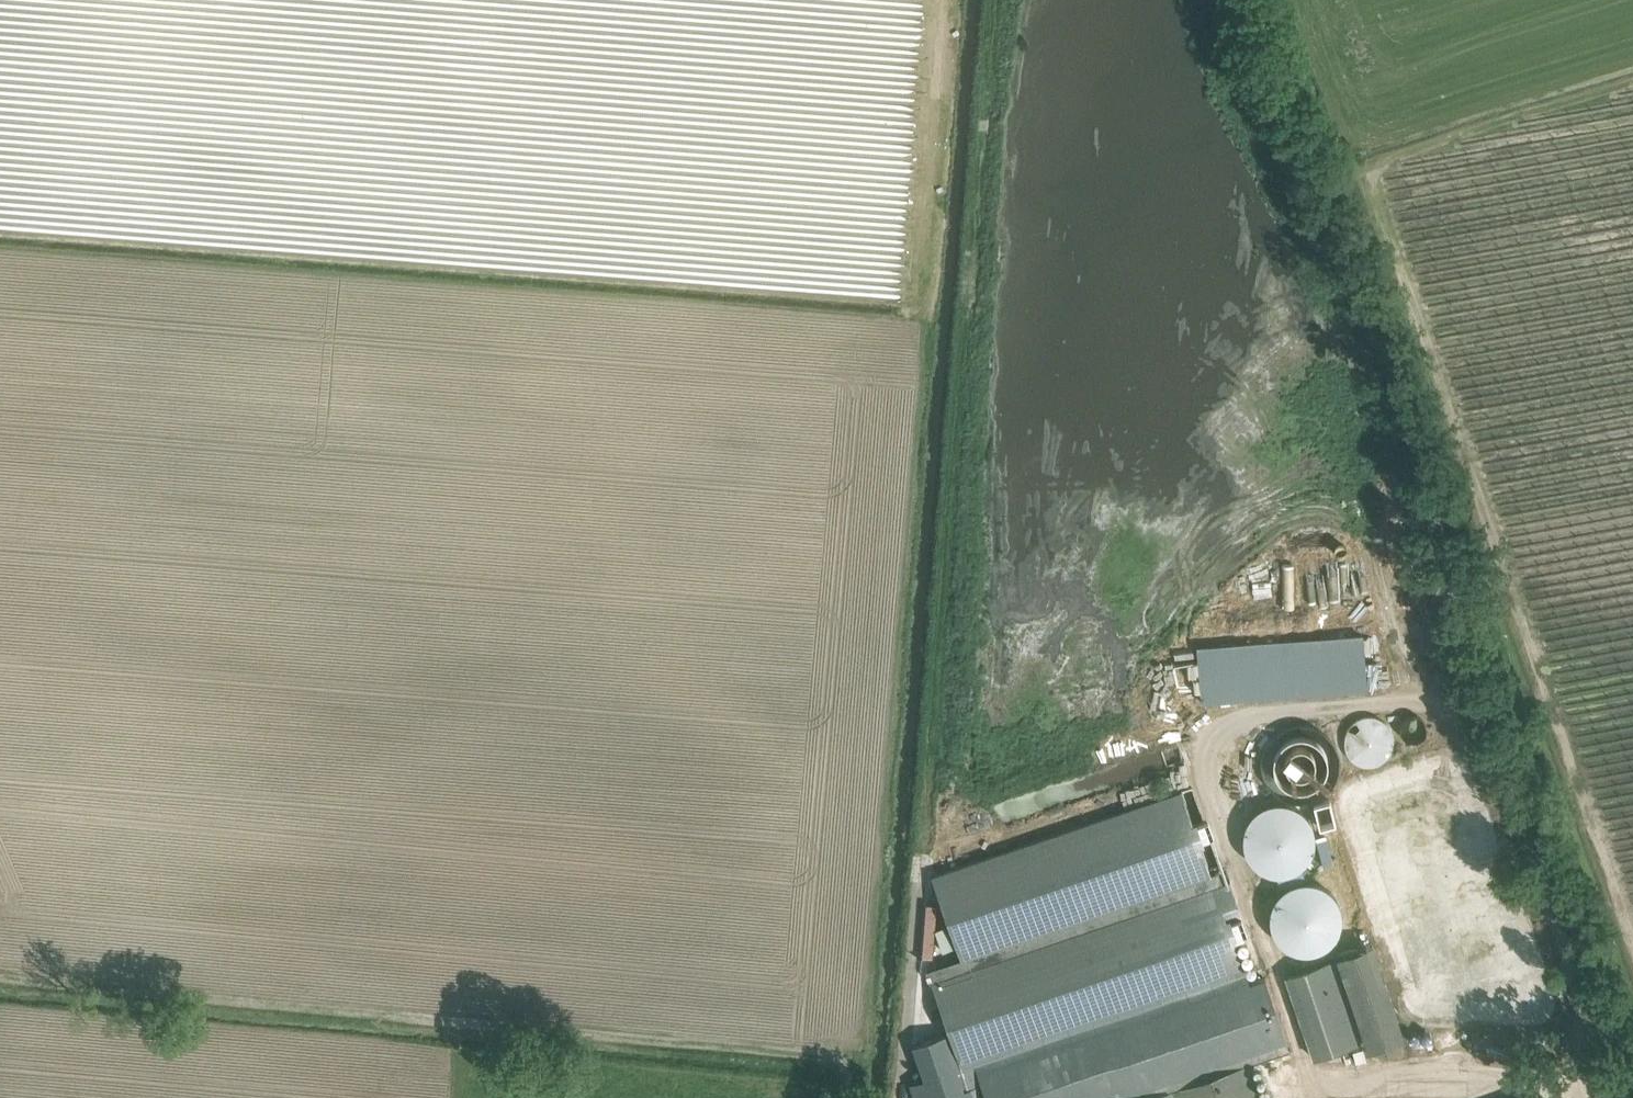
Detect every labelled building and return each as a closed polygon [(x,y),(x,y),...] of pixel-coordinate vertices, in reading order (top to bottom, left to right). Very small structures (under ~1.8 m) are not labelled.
[(1345,746),(1347,753),(1350,758),(1355,762),(1360,765),(1367,767),(1373,767),(1379,765),(1385,761),(1389,757),(1392,751),(1394,745),(1393,738),(1392,732),(1388,727),(1384,722),(1378,719),(1372,717),(1365,718),(1359,719),(1353,723),(1349,728),(1346,733),(1344,740),(1345,746)] [(1316,729),(1309,726),(1301,725),(1293,726),(1285,728),(1278,732),(1272,738),(1267,744),(1263,751),(1261,759),(1261,767),(1262,775),(1265,783),(1270,790),(1276,795),(1283,800),(1290,803),(1291,803),(1298,804),(1306,803),(1314,801),(1321,798),(1328,793),(1333,786),(1336,780),(1339,772),(1339,765),(1339,757),(1337,750),(1333,743),(1328,737),(1323,732),(1316,729)] [(1217,871),(1211,873),(1182,790),(932,875),(961,958),(928,969),(948,1027),(964,1073),(975,1069),(1184,998),(1248,976),(1235,939),(1249,934),(1231,881),(1221,884),(1217,872),(1217,871)] [(1314,848),(1316,837),(1314,826),(1309,816),(1301,808),(1291,803),(1290,803),(1280,801),(1268,803),(1258,808),(1250,816),(1245,826),(1244,837),(1245,848),(1250,858),(1258,866),(1268,871),(1280,873),(1291,871),(1301,866),(1309,858),(1314,848)] [(1341,928),(1343,917),(1341,905),(1336,895),(1328,887),(1317,882),(1306,880),(1295,882),(1285,887),(1277,895),(1272,905),(1270,917),(1272,928),(1277,938),(1285,946),(1295,951),(1306,953),(1317,951),(1328,946),(1336,938),(1341,928)] [(1337,956),(1286,974),(1287,975),(1315,1058),(1316,1059),(1367,1041),(1337,956)] [(975,1069),(964,1073),(969,1087),(960,1090),(941,1035),(911,1045),(923,1081),(908,1086),(912,1097),(985,1097),(975,1069)] [(1173,1094),(1175,1097),(1262,1097),(1251,1067),(1173,1094)] [(1165,1082),(1118,1097),(1171,1097),(1165,1082)]
